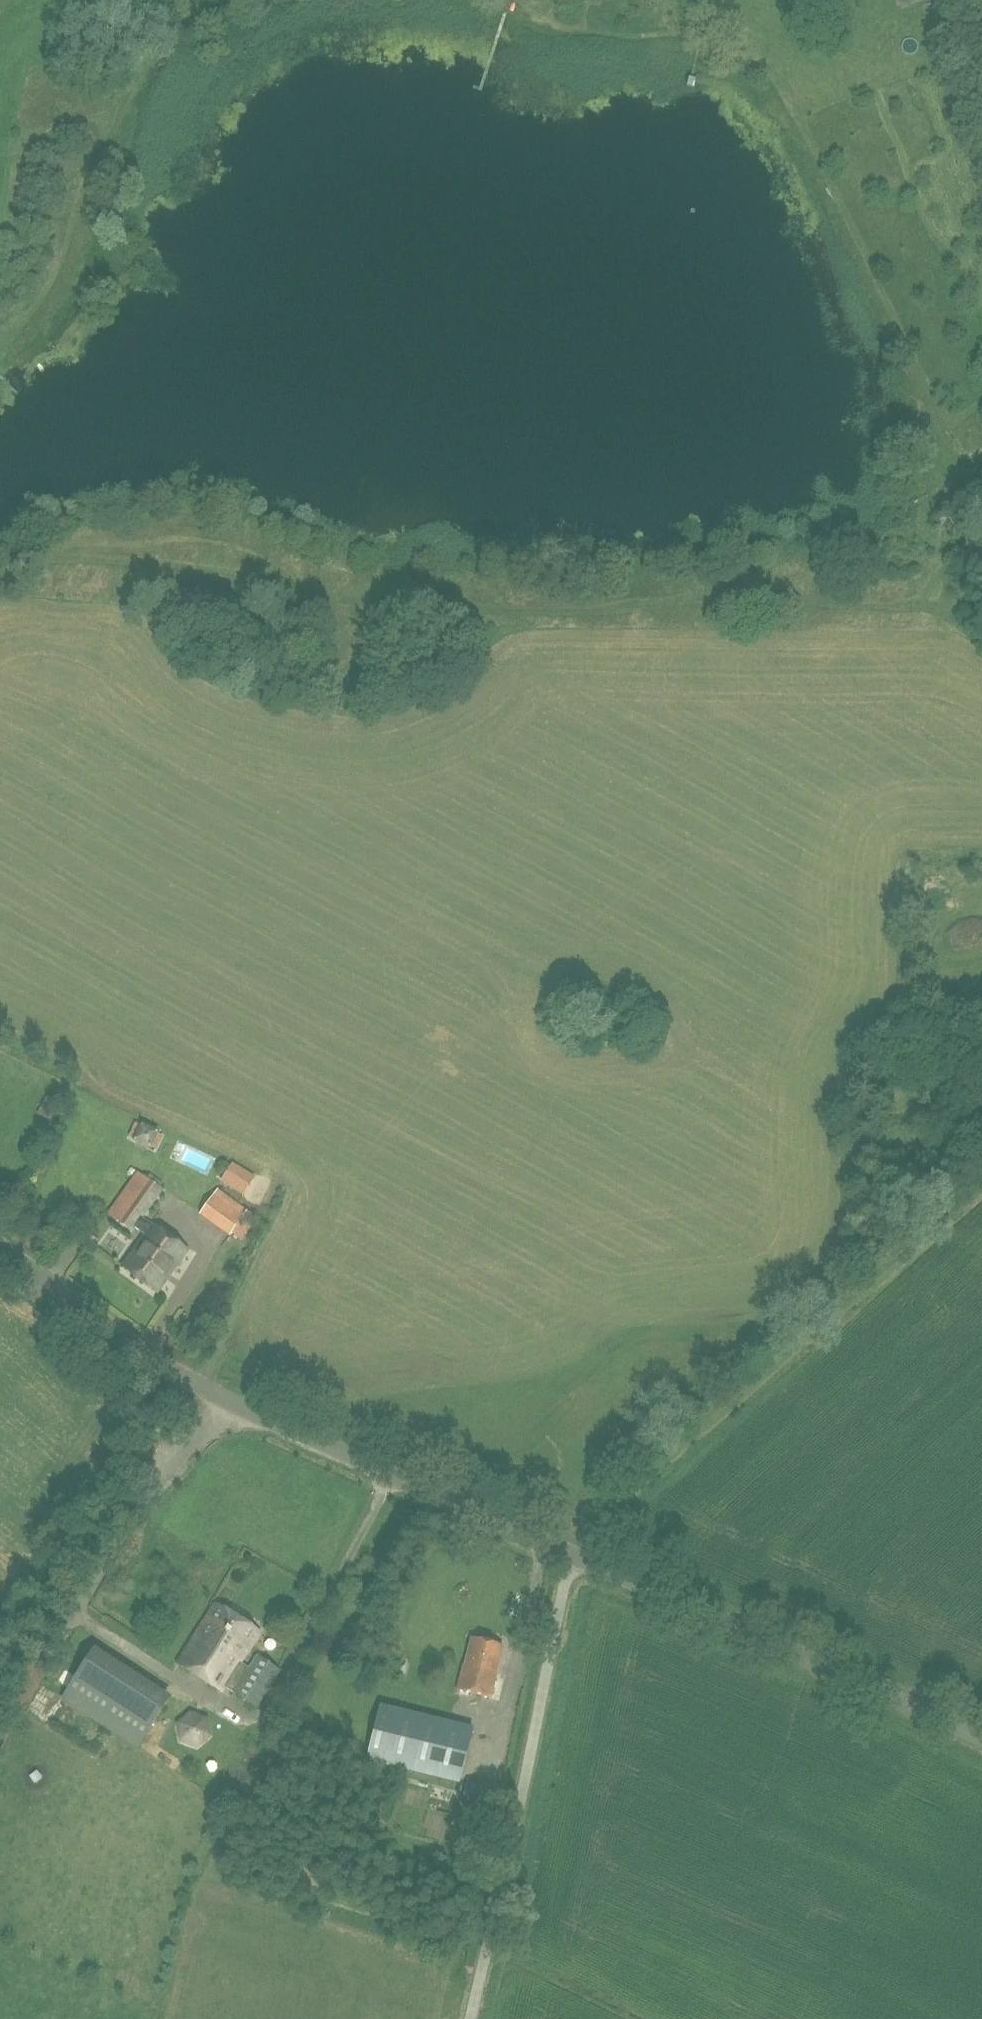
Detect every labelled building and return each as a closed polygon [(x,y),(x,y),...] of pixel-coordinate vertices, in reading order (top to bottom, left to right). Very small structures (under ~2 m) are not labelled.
[(253,1178),(231,1164),(220,1182),(242,1196),(253,1178)] [(160,1190),(158,1189),(145,1180),(117,1220),(132,1230),(134,1227),(145,1236),(152,1225),(141,1217),(160,1190)] [(230,1232),(243,1214),(213,1193),(200,1211),(230,1232)] [(186,1250),(153,1225),(152,1225),(145,1236),(122,1267),(155,1292),(186,1250)] [(239,1663),(247,1650),(259,1631),(215,1603),(177,1664),(221,1692),(224,1687),(233,1693),(249,1668),(239,1663)] [(471,1638),(464,1665),(463,1665),(457,1690),(491,1698),(497,1673),(496,1672),(502,1645),(471,1638)] [(280,1670),(257,1656),(249,1668),(233,1693),(256,1707),(280,1670)] [(74,1698),(148,1747),(174,1708),(99,1660),(74,1698)] [(473,1726),(380,1704),(365,1762),(459,1784),(473,1726)] [(209,1717),(190,1710),(174,1724),(178,1744),(197,1751),(213,1737),(209,1717)]
